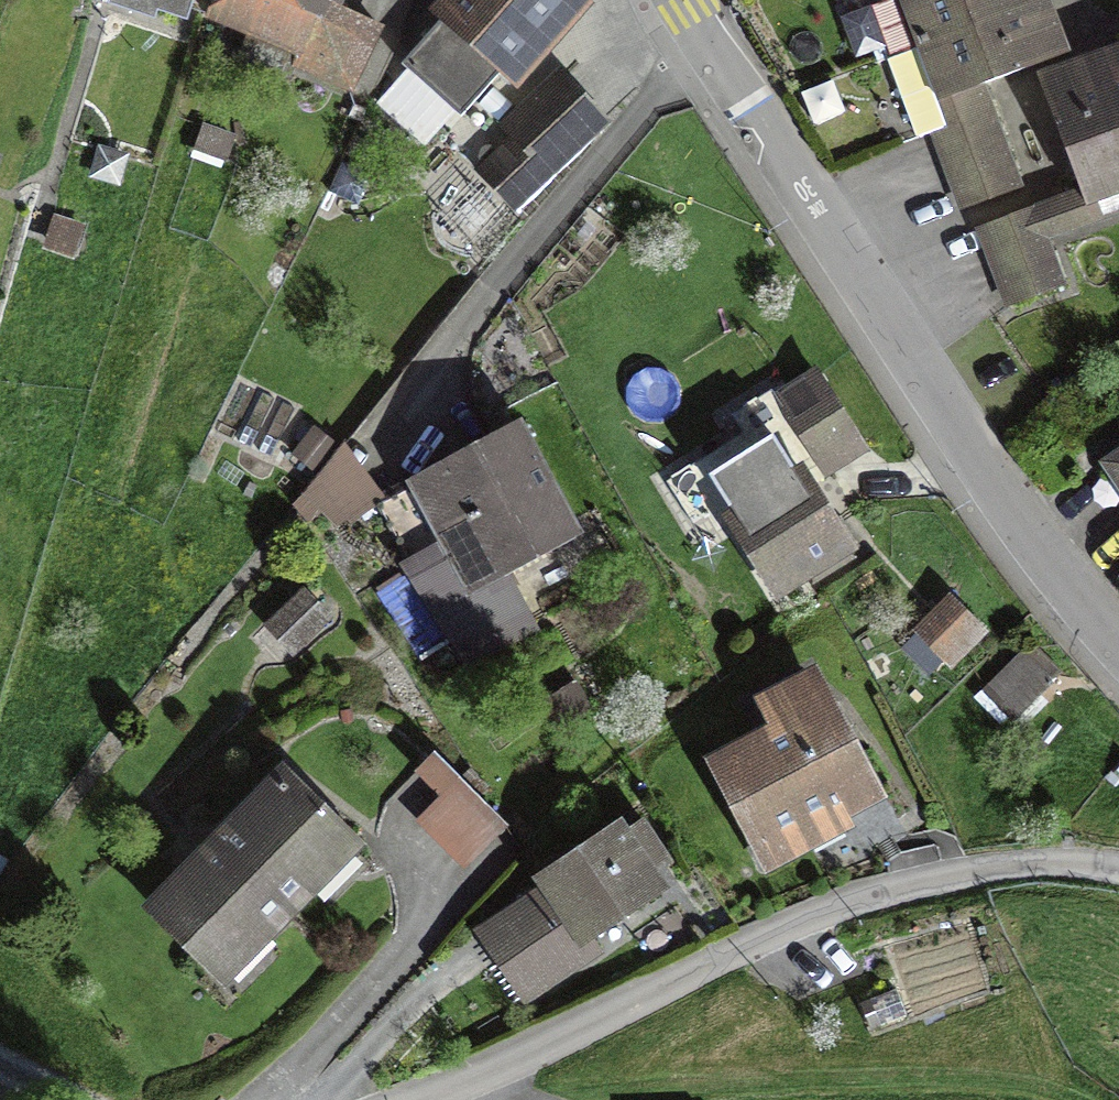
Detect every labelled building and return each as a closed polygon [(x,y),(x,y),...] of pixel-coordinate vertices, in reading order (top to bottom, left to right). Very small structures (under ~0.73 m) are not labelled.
[(186,13),(190,0),(149,0),(186,13)] [(226,19),(300,50),(294,65),(350,87),(375,27),(326,7),(329,0),(234,0),(226,19)] [(400,57),(460,113),(504,66),(516,77),(579,9),(570,0),(453,0),(400,57)] [(1042,0),(871,0),(891,55),(1042,0)] [(961,120),(952,94),(1063,53),(1043,0),(1042,0),(891,55),(920,135),(934,130),(961,120)] [(1094,57),(1118,124),(1118,48),(1094,57)] [(1041,76),(1087,202),(1118,191),(1118,124),(1094,57),(1041,76)] [(558,82),(505,128),(514,140),(479,170),(509,204),(598,128),(558,82)] [(944,156),(999,136),(989,110),(961,120),(934,130),(944,156)] [(953,182),(1008,162),(999,136),(944,156),(953,182)] [(953,182),(964,207),(1017,187),(1008,162),(953,182)] [(1036,205),(981,222),(990,249),(1045,232),(1036,205)] [(1045,232),(990,249),(997,274),(1053,257),(1045,232)] [(1053,257),(997,274),(1006,300),(1061,283),(1053,257)] [(817,376),(755,412),(781,454),(719,491),(778,590),(845,550),(804,482),(860,448),(817,376)] [(519,429),(381,501),(414,565),(443,550),(463,588),(572,531),(519,429)] [(1108,462),(1118,480),(1118,455),(1108,462)] [(1023,661),(975,704),(994,725),(1042,683),(1023,661)] [(812,680),(761,704),(774,732),(717,760),(763,855),(871,802),(812,680)] [(427,757),(393,792),(463,860),(498,825),(427,757)] [(274,779),(216,838),(281,902),(340,842),(274,779)] [(546,884),(480,927),(527,997),(597,951),(588,938),(660,891),(645,869),(661,858),(640,827),(625,837),(617,825),(540,875),(546,884)] [(216,838),(154,898),(216,965),(281,902),(216,838)]
